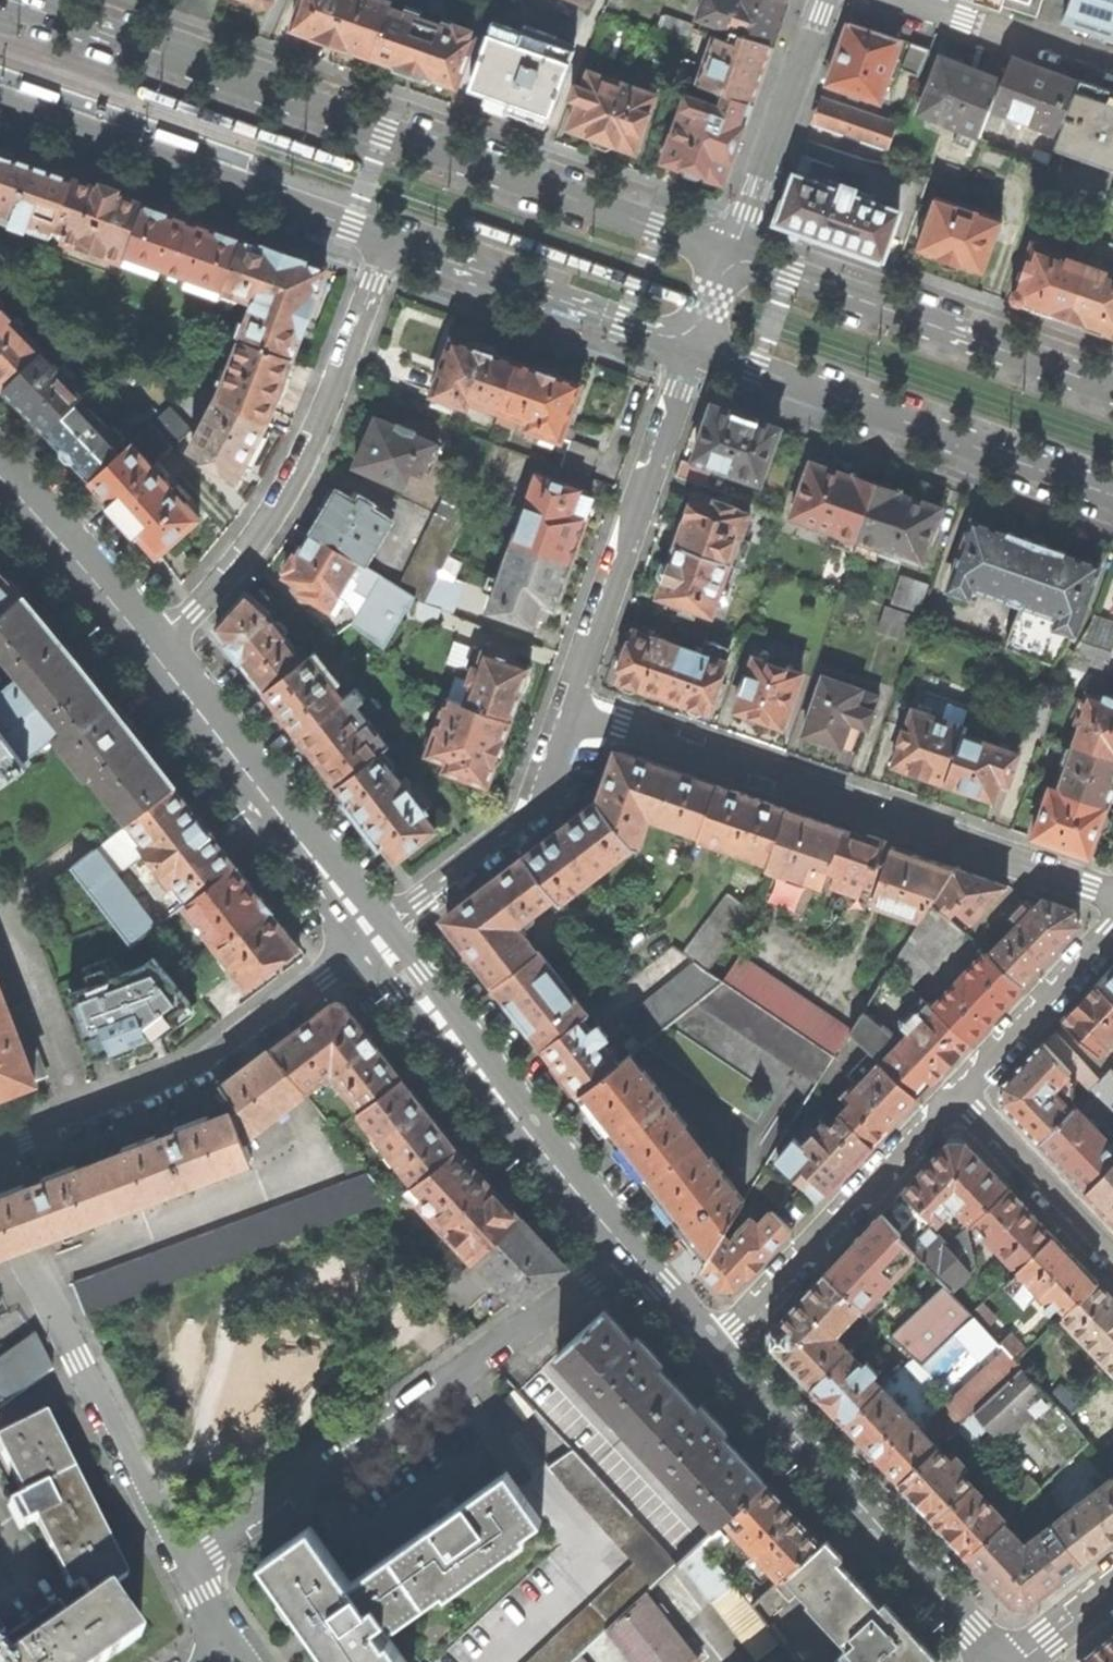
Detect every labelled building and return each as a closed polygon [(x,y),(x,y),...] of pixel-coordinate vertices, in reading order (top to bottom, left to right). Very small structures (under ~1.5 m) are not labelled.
[(190,12),(194,0),(177,0),(174,7),(190,12)] [(190,12),(210,20),(217,0),(194,0),(190,12)] [(371,55),(388,6),(390,2),(390,0),(301,0),(292,27),(313,35),(313,37),(331,43),(348,50),(349,48),(371,55)] [(390,0),(390,2),(419,13),(423,0),(390,0)] [(745,34),(774,44),(781,22),(789,1),(786,0),(706,0),(699,17),(745,34)] [(986,2),(1004,8),(1006,3),(1039,14),(1044,0),(981,0),(986,2)] [(1112,44),(1112,0),(1075,0),(1073,6),(1065,24),(1075,27),(1074,32),(1106,42),(1112,44)] [(430,77),(455,86),(473,36),(469,34),(470,29),(441,19),(440,24),(388,6),(371,55),(394,64),(393,66),(413,74),(429,79),(430,77)] [(661,30),(690,40),(695,25),(666,15),(661,30)] [(511,107),(547,120),(573,48),(494,20),(470,88),(487,94),(486,99),(511,107)] [(830,83),(882,100),(903,39),(851,22),(840,54),(830,83)] [(701,84),(726,93),(754,103),(763,75),(774,44),(745,34),(741,44),(717,36),(701,84)] [(904,69),(921,75),(933,49),(914,42),(904,69)] [(677,76),(693,82),(699,62),(684,57),(677,76)] [(973,68),(944,57),(922,112),(984,134),(994,106),(1004,80),(973,68)] [(1013,58),(1004,80),(994,106),(1062,132),(1081,82),(1048,70),(1013,58)] [(637,152),(658,93),(592,70),(586,86),(578,83),(572,98),(580,101),(570,129),(593,136),(592,140),(594,144),(602,147),(608,149),(614,148),(615,144),(637,152)] [(60,97),(62,93),(22,78),(19,87),(24,89),(54,99),(59,101),(60,97)] [(1081,82),(1062,132),(1057,146),(1112,165),(1112,89),(1082,79),(1081,82)] [(704,174),(725,182),(754,103),(726,93),(722,104),(687,92),(681,108),(683,109),(674,133),(673,133),(663,160),(684,167),(686,173),(693,175),(700,177),(704,174)] [(815,124),(890,149),(899,123),(825,97),(815,124)] [(199,146),(200,142),(160,127),(157,136),(162,138),(192,148),(197,150),(199,146)] [(908,241),(931,178),(877,160),(869,159),(810,140),(797,176),(781,220),(833,238),(884,256),(892,235),(908,241)] [(1,153),(0,155),(0,210),(16,216),(13,224),(27,229),(30,221),(54,230),(55,228),(73,178),(41,167),(1,153)] [(113,192),(73,178),(55,228),(65,232),(62,239),(124,261),(127,253),(145,203),(113,192)] [(964,264),(985,272),(1003,219),(938,196),(919,248),(941,256),(941,257),(947,264),(951,265),(956,267),(963,266),(964,264)] [(199,223),(145,203),(127,253),(224,289),(242,238),(199,223)] [(289,254),(242,238),(224,289),(255,300),(242,339),(293,358),(326,267),(289,254)] [(1053,312),(1070,318),(1090,261),(1036,242),(1020,287),(1016,290),(1013,298),(1015,302),(1021,304),(1026,302),(1035,306),(1035,309),(1044,312),(1052,315),(1053,312)] [(1090,261),(1070,318),(1087,324),(1086,327),(1097,331),(1104,333),(1105,331),(1112,333),(1112,269),(1090,261)] [(4,387),(44,349),(0,303),(0,383),(4,387)] [(468,397),(499,408),(516,360),(495,353),(496,351),(485,347),(474,343),(473,345),(452,338),(437,376),(434,375),(429,388),(432,389),(431,393),(433,394),(430,403),(450,411),(454,401),(466,405),(468,397)] [(282,386),(293,358),(242,339),(226,381),(221,397),(268,422),(282,386)] [(27,411),(46,430),(80,397),(86,392),(44,349),(4,387),(27,411)] [(560,466),(589,476),(598,449),(572,441),(577,427),(567,423),(581,383),(559,376),(559,374),(552,372),(537,366),(537,368),(516,360),(499,408),(495,422),(513,428),(518,416),(530,420),(528,427),(539,431),(535,442),(565,453),(560,466)] [(219,396),(221,397),(226,381),(196,366),(190,381),(219,396)] [(264,429),(268,422),(221,397),(219,396),(192,448),(210,459),(209,463),(238,478),(246,463),(251,466),(260,448),(269,432),(264,429)] [(70,456),(91,478),(126,446),(80,397),(46,430),(70,456)] [(761,482),(779,428),(758,421),(758,420),(749,416),(734,411),(734,412),(713,405),(704,425),(698,443),(694,458),(761,482)] [(157,555),(198,516),(153,465),(174,447),(192,430),(169,406),(126,446),(91,478),(121,510),(127,518),(157,555)] [(356,465),(405,487),(413,470),(423,475),(430,459),(428,459),(435,442),(415,433),(416,430),(400,423),(398,426),(377,417),(374,422),(371,425),(368,429),(368,430),(368,431),(367,436),(368,438),(364,447),(356,465)] [(705,485),(710,470),(682,459),(677,476),(705,485)] [(833,545),(852,551),(877,482),(855,475),(854,478),(842,474),(811,463),(804,482),(802,481),(796,497),(798,498),(792,516),(837,532),(833,545)] [(581,488),(537,473),(513,542),(571,563),(582,534),(588,515),(586,514),(592,498),(579,494),(581,488)] [(881,548),(922,562),(928,543),(931,544),(937,528),(934,527),(941,508),(917,500),(899,493),(900,490),(877,482),(852,551),(877,560),(881,548)] [(463,525),(474,493),(452,484),(439,514),(463,525)] [(325,509),(311,532),(366,565),(386,531),(381,528),(388,516),(373,507),(375,504),(362,496),(358,502),(337,489),(325,509)] [(714,500),(694,494),(687,515),(676,545),(730,564),(739,538),(741,539),(750,513),(734,508),(735,505),(715,498),(714,500)] [(437,513),(401,585),(425,600),(439,573),(463,525),(439,514),(437,513)] [(1006,647),(1054,663),(1071,632),(1073,633),(1081,618),(1100,565),(1078,556),(1045,544),(1008,530),(1007,531),(972,519),(951,576),(950,591),(968,597),(972,587),(1021,605),(1006,647)] [(301,593),(329,610),(344,585),(368,599),(353,625),(384,648),(405,614),(413,599),(424,603),(425,600),(401,585),(366,565),(311,532),(298,553),(285,576),(304,588),(301,593)] [(560,596),(571,563),(513,542),(489,611),(533,626),(537,616),(546,619),(550,608),(555,610),(560,596)] [(713,614),(730,564),(676,545),(670,561),(664,562),(661,568),(659,575),(662,578),(664,579),(658,596),(713,614)] [(0,572),(0,615),(21,595),(3,575),(0,572)] [(439,573),(425,600),(424,603),(441,609),(453,613),(465,586),(439,573)] [(891,602),(919,612),(928,584),(900,575),(891,602)] [(233,650),(265,691),(305,660),(269,614),(271,613),(247,592),(244,596),(215,627),(233,650)] [(21,595),(0,615),(0,646),(21,672),(0,690),(0,720),(29,759),(56,734),(90,778),(96,774),(130,822),(174,787),(133,734),(85,673),(21,595)] [(441,609),(424,603),(413,599),(405,614),(436,624),(441,609)] [(900,638),(913,643),(920,618),(884,606),(877,628),(901,637),(900,638)] [(1065,664),(1070,666),(1102,677),(1112,646),(1112,621),(1094,614),(1091,622),(1065,664)] [(663,695),(680,645),(634,629),(628,647),(626,646),(622,660),(624,660),(617,679),(623,681),(623,682),(626,686),(632,688),(637,687),(637,686),(648,690),(663,695)] [(726,661),(680,645),(663,695),(685,703),(689,704),(689,705),(692,709),(698,712),(702,710),(703,709),(709,711),(715,693),(716,694),(721,681),(720,680),(726,661)] [(527,668),(528,665),(510,659),(511,655),(493,649),(492,653),(475,647),(468,665),(472,667),(468,680),(455,675),(447,698),(510,720),(518,695),(521,696),(523,693),(524,691),(527,687),(529,684),(530,681),(530,678),(530,675),(530,672),(529,671),(529,669),(527,668)] [(280,711),(298,733),(343,698),(334,687),(340,682),(316,651),(305,660),(265,691),(280,711)] [(802,672),(754,655),(748,675),(746,674),(740,692),(742,693),(735,711),(762,720),(783,727),(802,672)] [(1061,677),(1086,687),(1091,675),(1102,679),(1102,677),(1070,666),(1065,664),(1064,667),(1061,677)] [(832,744),(859,754),(880,696),(824,677),(804,735),(832,744)] [(318,759),(338,785),(379,754),(389,746),(379,733),(378,734),(371,725),(372,724),(356,704),(364,698),(356,688),(343,698),(298,733),(318,759)] [(1076,743),(1112,756),(1112,697),(1106,695),(1104,698),(1087,692),(1076,723),(1082,725),(1076,743)] [(502,741),(510,720),(447,698),(429,749),(429,750),(429,751),(429,754),(431,755),(432,755),(432,756),(448,761),(445,771),(487,786),(493,767),(494,767),(496,764),(499,762),(502,759),(503,757),(504,755),(504,751),(504,749),(503,747),(502,745),(504,741),(502,741)] [(1046,733),(1054,704),(1037,699),(1028,728),(1046,733)] [(916,773),(945,784),(963,733),(965,727),(913,708),(906,729),(903,728),(898,742),(901,743),(893,766),(916,773)] [(29,759),(0,720),(0,786),(17,774),(32,763),(29,759)] [(1012,769),(1018,753),(963,733),(945,784),(974,794),(993,801),(1001,781),(1010,784),(1015,770),(1012,769)] [(1059,790),(1107,806),(1112,788),(1112,756),(1076,743),(1059,790)] [(613,754),(597,801),(633,846),(638,848),(647,821),(653,818),(700,834),(717,785),(676,770),(619,750),(613,754)] [(367,821),(396,859),(437,828),(425,812),(428,809),(410,787),(407,790),(379,754),(338,785),(367,821)] [(751,796),(717,785),(700,834),(699,837),(716,844),(715,846),(748,857),(749,855),(768,861),(786,809),(751,796)] [(1104,814),(1107,806),(1059,790),(1049,786),(1031,836),(1063,848),(1089,857),(1097,832),(1101,833),(1108,829),(1111,822),(1108,816),(1104,814)] [(211,834),(174,787),(130,822),(145,842),(141,845),(146,852),(171,884),(175,881),(190,900),(235,865),(211,834)] [(560,829),(524,857),(556,898),(560,903),(633,846),(597,801),(560,829)] [(818,820),(786,809),(768,861),(767,866),(823,885),(828,870),(843,828),(818,820)] [(97,848),(71,867),(132,945),(155,927),(114,875),(146,852),(141,845),(145,842),(130,822),(97,848)] [(864,836),(843,828),(828,870),(835,873),(832,885),(859,896),(863,884),(876,889),(892,845),(864,836)] [(924,857),(892,845),(876,889),(872,903),(920,920),(932,901),(953,867),(924,857)] [(482,969),(494,985),(537,952),(517,926),(556,898),(524,857),(512,866),(511,865),(485,885),(461,904),(461,905),(443,919),(456,936),(455,937),(481,970),(482,969)] [(255,891),(235,865),(190,900),(185,903),(218,944),(236,930),(237,932),(248,924),(249,926),(270,910),(255,891)] [(977,875),(953,867),(932,901),(949,917),(956,909),(971,923),(1007,886),(977,875)] [(685,953),(698,962),(707,969),(751,912),(751,910),(729,894),(685,953)] [(1018,922),(988,954),(1021,986),(1043,963),(1078,926),(1075,910),(1041,898),(1030,909),(1024,903),(1015,912),(1018,915),(1014,919),(1018,922)] [(963,930),(949,917),(932,901),(920,920),(890,967),(910,986),(963,930)] [(286,930),(270,910),(249,926),(248,924),(237,932),(236,930),(218,944),(216,945),(236,970),(248,986),(265,973),(266,974),(283,961),(282,960),(299,947),(286,930)] [(201,958),(182,973),(201,998),(236,970),(216,945),(208,953),(201,958)] [(530,1030),(543,1047),(582,1017),(586,1013),(538,950),(537,952),(494,985),(507,1001),(506,1002),(519,1018),(529,1031),(530,1030)] [(987,953),(934,1008),(969,1041),(993,1016),(1021,986),(988,954),(987,953)] [(851,1030),(741,954),(723,980),(724,981),(834,1055),(851,1030)] [(190,1002),(155,956),(142,965),(111,976),(104,958),(84,966),(91,985),(70,993),(94,1058),(132,1043),(133,1044),(158,1034),(173,1029),(180,1023),(174,1015),(190,1002)] [(44,1077),(23,1021),(25,1020),(19,1004),(17,1005),(0,961),(0,1094),(44,1077)] [(640,1046),(644,1043),(669,1023),(698,1000),(724,981),(723,980),(707,969),(698,962),(622,1022),(640,1046)] [(1097,985),(1112,1000),(1112,969),(1097,985)] [(834,1055),(724,981),(698,1000),(819,1081),(835,1056),(834,1055)] [(1098,1057),(1112,1040),(1112,1000),(1097,985),(1076,1008),(1062,1022),(1098,1057)] [(336,1001),(273,1048),(305,1091),(331,1071),(361,1110),(402,1079),(375,1044),(341,1001),(336,1001)] [(897,1047),(874,1025),(861,1017),(851,1034),(881,1063),(916,1096),(950,1061),(969,1041),(934,1008),(933,1009),(928,1003),(921,1011),(919,1009),(917,1012),(916,1011),(902,1025),(910,1032),(897,1047)] [(563,1073),(579,1093),(618,1063),(601,1041),(608,1036),(599,1025),(593,1030),(582,1017),(543,1047),(563,1073)] [(1002,1102),(1040,1143),(1070,1111),(1052,1092),(1069,1074),(1088,1093),(1092,1089),(1101,1079),(1054,1030),(1019,1068),(1002,1086),(1002,1102)] [(18,1246),(37,1239),(42,1237),(250,1158),(243,1137),(305,1091),(273,1048),(247,1068),(223,1086),(235,1102),(229,1107),(229,1113),(177,1132),(175,1127),(166,1130),(156,1134),(158,1139),(45,1181),(43,1176),(34,1179),(22,1184),(24,1189),(19,1191),(0,1198),(0,1252),(18,1246)] [(693,1241),(707,1259),(723,1234),(745,1199),(711,1155),(708,1157),(684,1126),(687,1124),(645,1068),(641,1070),(629,1054),(618,1063),(579,1093),(617,1143),(670,1210),(694,1241),(693,1241)] [(917,1096),(916,1096),(881,1063),(857,1088),(853,1084),(842,1096),(851,1105),(841,1115),(872,1144),(896,1119),(917,1096)] [(1092,1089),(1112,1109),(1112,1070),(1111,1068),(1101,1079),(1092,1089)] [(430,1116),(402,1079),(361,1110),(358,1112),(414,1183),(457,1150),(430,1116)] [(1086,1191),(1112,1162),(1112,1148),(1074,1107),(1070,1111),(1040,1143),(1061,1165),(1086,1191)] [(847,1170),(872,1144),(841,1115),(833,1124),(824,1115),(813,1127),(817,1131),(803,1145),(795,1138),(776,1159),(819,1200),(847,1170)] [(971,1224),(979,1218),(1009,1189),(965,1142),(948,1142),(916,1176),(882,1213),(900,1233),(898,1234),(915,1253),(945,1285),(950,1290),(974,1268),(968,1228),(966,1226),(944,1244),(928,1227),(933,1222),(935,1224),(949,1211),(957,1210),(971,1224)] [(351,1180),(73,1283),(85,1313),(301,1233),(390,1199),(346,1144),(339,1147),(351,1180)] [(477,1171),(457,1150),(414,1183),(406,1189),(416,1201),(419,1198),(445,1227),(490,1185),(477,1171)] [(1086,1191),(1112,1220),(1112,1162),(1086,1191)] [(767,1171),(755,1183),(779,1206),(791,1194),(767,1171)] [(508,1205),(490,1185),(445,1227),(475,1259),(520,1217),(508,1205)] [(994,1245),(1017,1269),(1053,1235),(1029,1210),(1009,1189),(979,1218),(986,1226),(976,1235),(990,1249),(994,1245)] [(760,1261),(791,1229),(772,1211),(759,1225),(751,1217),(737,1231),(738,1233),(730,1241),(723,1234),(707,1259),(702,1268),(719,1288),(736,1288),(760,1261)] [(882,1288),(915,1253),(898,1234),(900,1233),(882,1213),(853,1243),(826,1272),(860,1305),(863,1308),(874,1297),(880,1303),(888,1294),(882,1288)] [(546,1245),(520,1217),(475,1259),(446,1286),(464,1311),(498,1279),(517,1299),(565,1266),(546,1245)] [(1060,1304),(1067,1312),(1097,1283),(1071,1255),(1053,1235),(1017,1269),(1041,1294),(1038,1297),(1052,1311),(1060,1304)] [(833,1334),(860,1305),(826,1272),(772,1328),(772,1345),(790,1364),(811,1386),(848,1350),(833,1334)] [(1112,1370),(1112,1299),(1097,1283),(1067,1312),(1063,1315),(1112,1370)] [(891,1334),(914,1356),(922,1364),(974,1315),(971,1312),(950,1290),(945,1285),(891,1334)] [(1006,1350),(1015,1360),(1028,1348),(1014,1333),(1013,1334),(982,1302),(971,1312),(974,1315),(998,1341),(1006,1350)] [(718,1526),(726,1519),(766,1482),(722,1434),(643,1350),(605,1309),(558,1353),(718,1526)] [(981,1357),(998,1341),(974,1315),(922,1364),(914,1356),(905,1364),(920,1381),(929,1373),(933,1377),(968,1344),(981,1357)] [(880,1324),(876,1320),(855,1342),(860,1346),(880,1324)] [(36,1338),(0,1364),(0,1408),(52,1370),(44,1354),(36,1338)] [(862,1365),(848,1350),(811,1386),(826,1403),(844,1422),(881,1386),(872,1377),(876,1373),(866,1361),(862,1365)] [(943,1441),(957,1428),(1022,1367),(1015,1360),(1006,1350),(931,1419),(931,1427),(943,1441)] [(1048,1395),(1022,1367),(957,1428),(969,1440),(972,1440),(987,1426),(1001,1442),(1025,1419),(1063,1467),(1089,1442),(1076,1425),(1067,1416),(1048,1395)] [(924,1433),(881,1386),(844,1422),(868,1448),(899,1482),(937,1446),(924,1433)] [(1067,1394),(1060,1386),(1048,1395),(1067,1416),(1088,1399),(1077,1386),(1067,1394)] [(514,1390),(504,1399),(524,1420),(534,1411),(514,1390)] [(0,1438),(0,1453),(23,1497),(15,1502),(8,1505),(19,1528),(34,1521),(69,1590),(80,1585),(89,1604),(108,1591),(126,1578),(95,1516),(82,1489),(73,1472),(45,1416),(0,1438)] [(931,1427),(924,1433),(937,1446),(943,1441),(931,1427)] [(950,1459),(937,1446),(899,1482),(915,1499),(934,1519),(972,1484),(962,1472),(967,1467),(955,1455),(950,1459)] [(548,1466),(636,1561),(527,1661),(572,1661),(579,1656),(608,1629),(647,1593),(678,1563),(573,1449),(548,1466)] [(541,1521),(518,1488),(507,1472),(458,1507),(451,1497),(433,1510),(440,1520),(409,1541),(351,1583),(310,1526),(262,1560),(311,1630),(334,1661),(408,1661),(391,1638),(387,1641),(376,1624),(387,1617),(393,1626),(453,1584),(456,1587),(527,1537),(524,1533),(541,1521)] [(1026,1501),(1041,1487),(1030,1476),(1014,1489),(1026,1501)] [(1052,1524),(1082,1563),(1112,1539),(1112,1476),(1052,1524)] [(781,1579),(790,1571),(821,1542),(791,1509),(766,1482),(726,1519),(781,1579)] [(1006,1520),(972,1484),(934,1519),(950,1536),(968,1555),(1004,1522),(1006,1520)] [(1052,1587),(1082,1563),(1052,1524),(1026,1545),(1004,1522),(968,1555),(1012,1603),(1028,1605),(1052,1587)] [(717,1527),(703,1540),(713,1554),(728,1539),(717,1527)] [(679,1562),(711,1603),(734,1584),(702,1542),(679,1562)] [(889,1615),(821,1542),(790,1571),(818,1601),(816,1603),(848,1638),(852,1634),(856,1639),(842,1652),(851,1661),(933,1661),(889,1615)] [(756,1661),(780,1643),(734,1584),(711,1603),(756,1661)] [(108,1591),(89,1604),(16,1655),(20,1661),(104,1661),(140,1637),(108,1591)] [(647,1593),(608,1629),(635,1661),(701,1661),(647,1593)] [(1112,1635),(1081,1660),(1081,1661),(1112,1661),(1112,1635)]
